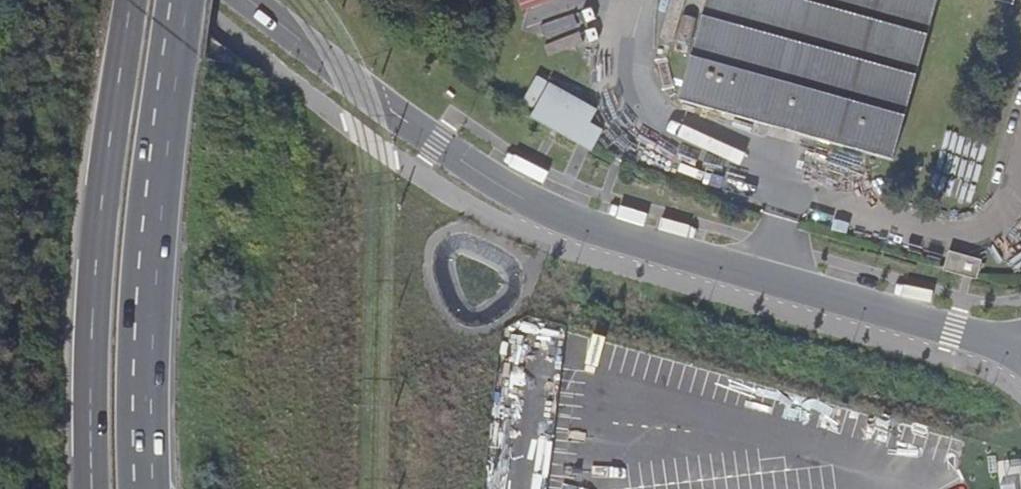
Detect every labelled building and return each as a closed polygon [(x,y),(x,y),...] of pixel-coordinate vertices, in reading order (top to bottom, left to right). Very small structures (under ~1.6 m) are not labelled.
[(679,98),(893,158),(938,0),(706,0),(679,98)] [(550,81),(530,115),(591,151),(604,128),(591,120),(597,109),(550,81)] [(949,250),(944,269),(978,278),(983,259),(949,250)]
